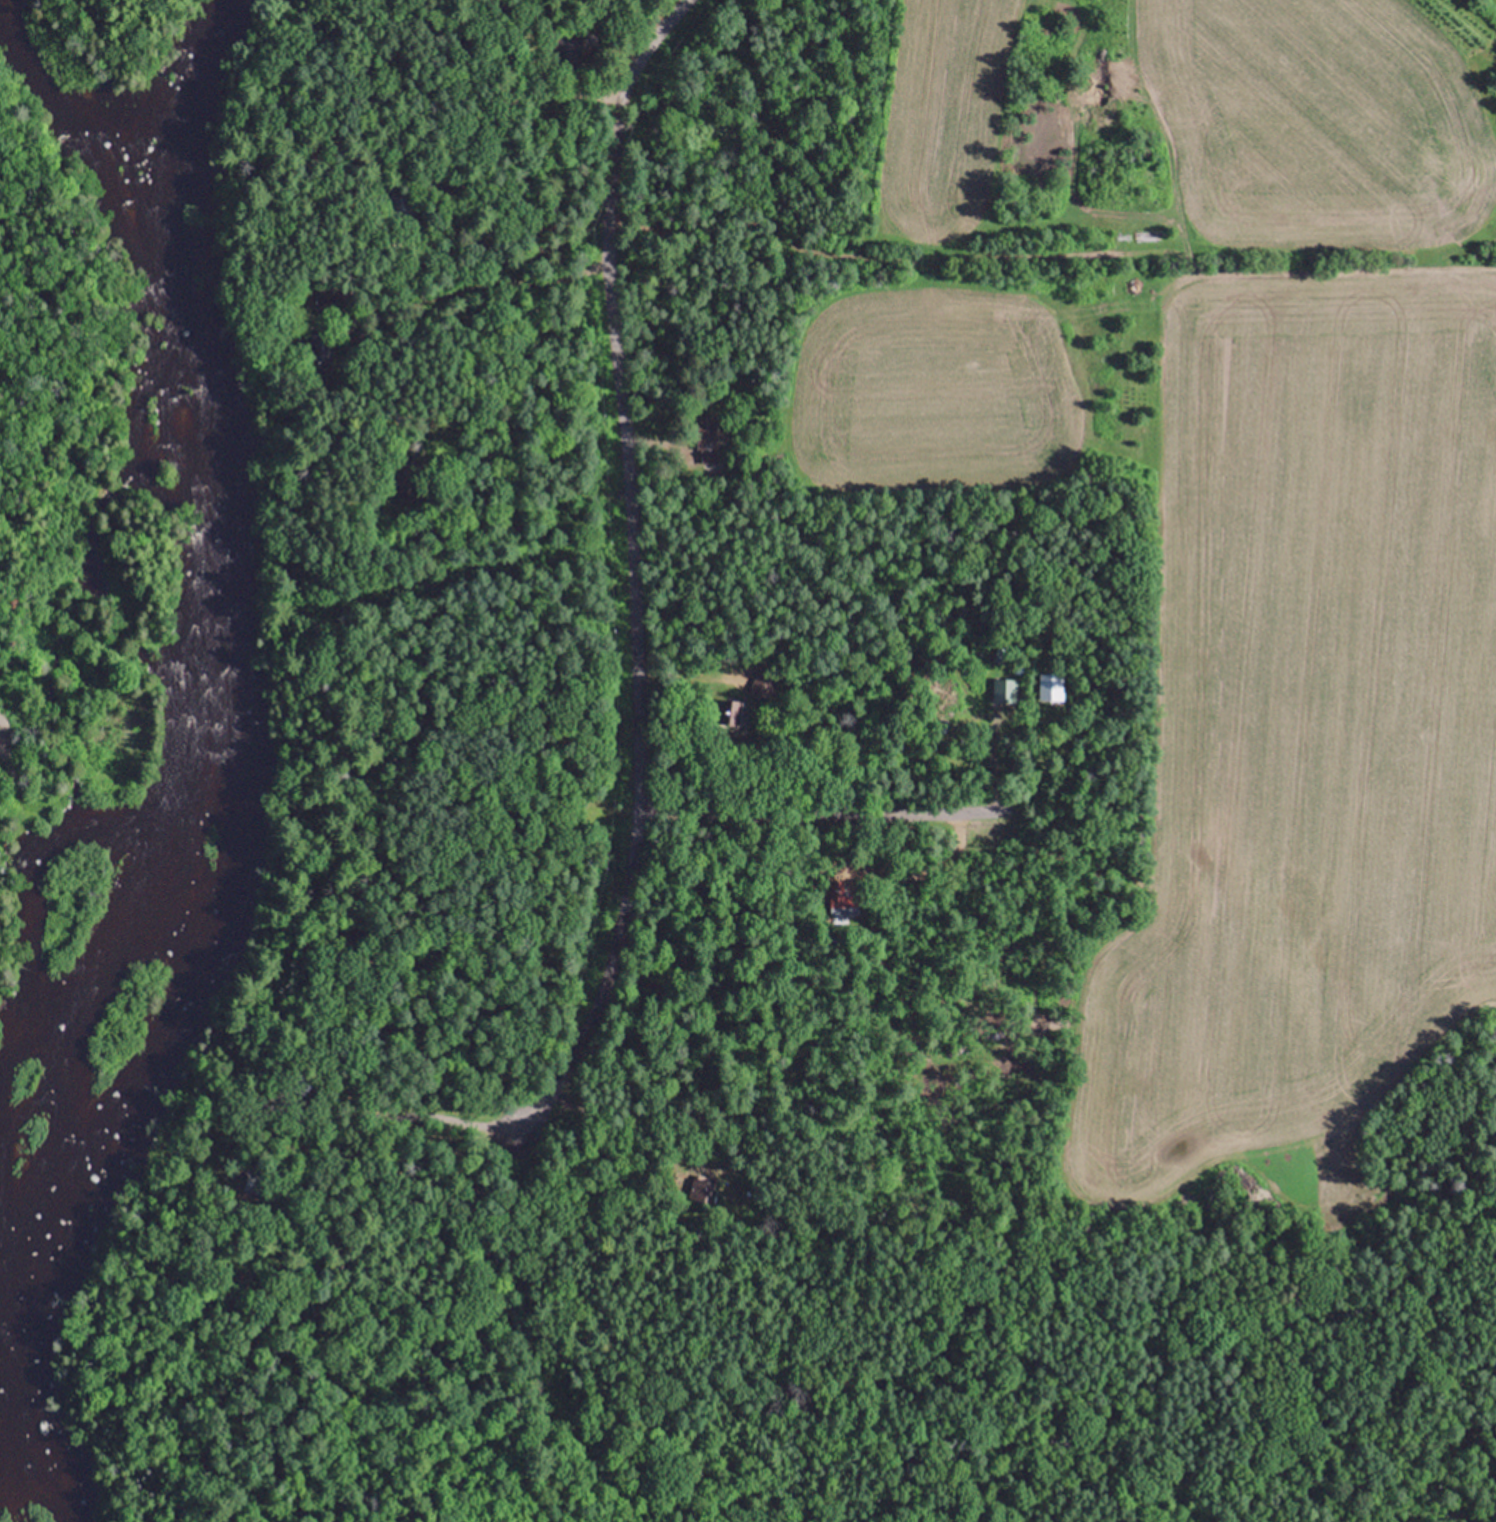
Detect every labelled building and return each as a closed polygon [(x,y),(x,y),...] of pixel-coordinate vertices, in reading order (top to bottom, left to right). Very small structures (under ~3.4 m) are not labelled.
[(383,197),(389,207),(395,203),(389,193),(383,197)] [(317,336),(307,336),(307,349),(317,349),(317,336)] [(697,414),(697,467),(717,467),(716,414),(697,414)] [(1016,700),(1016,678),(992,678),(992,700),(1016,700)]
